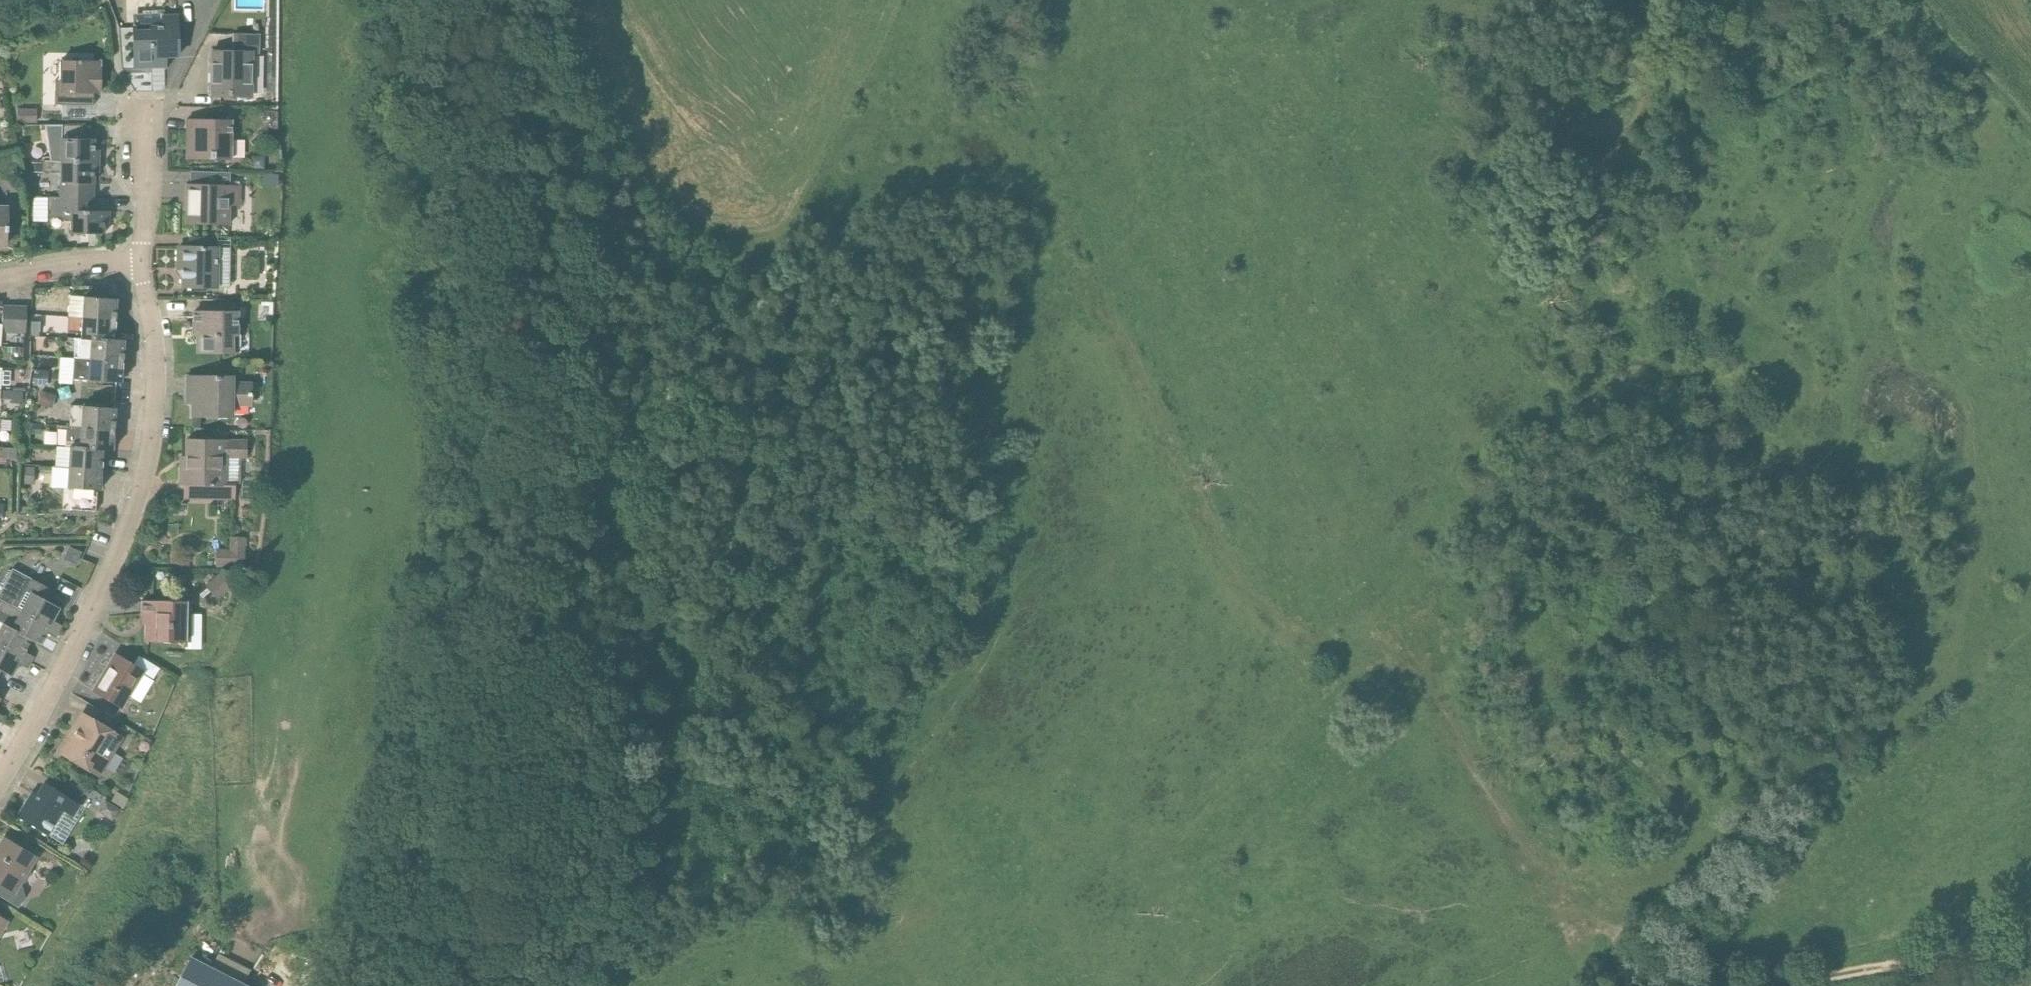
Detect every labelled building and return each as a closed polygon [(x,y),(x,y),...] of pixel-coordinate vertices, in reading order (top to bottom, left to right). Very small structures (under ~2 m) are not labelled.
[(178,57),(177,37),(176,15),(161,15),(161,25),(133,26),(134,68),(154,68),(154,64),(165,64),(165,57),(178,57)] [(254,97),(255,56),(260,56),(260,34),(231,33),(231,52),(212,52),(211,96),(254,97)] [(87,93),(99,94),(100,61),(61,61),(60,92),(55,91),(55,105),(87,105),(87,93)] [(17,124),(37,125),(38,107),(17,107),(17,124)] [(232,120),(207,120),(187,120),(187,160),(231,160),(232,120)] [(83,125),(62,125),(45,125),(45,134),(62,134),(61,160),(99,161),(99,151),(94,151),(94,139),(83,139),(83,125)] [(251,155),(250,169),(264,170),(264,156),(251,155)] [(61,160),(61,161),(43,160),(43,162),(43,172),(61,172),(61,196),(93,197),(94,172),(98,172),(99,161),(61,160)] [(43,162),(31,162),(31,172),(43,172),(43,162)] [(240,186),(206,185),(186,184),(185,224),(230,225),(231,207),(240,207),(240,186)] [(93,211),(93,197),(61,196),(61,197),(48,197),(48,217),(61,217),(65,221),(71,221),(71,234),(104,234),(104,223),(109,223),(109,211),(93,211)] [(219,248),(199,248),(179,247),(178,270),(181,270),(180,287),(218,288),(219,248)] [(115,320),(116,299),(84,297),(83,318),(115,320)] [(13,333),(15,307),(3,307),(1,332),(13,333)] [(25,333),(26,307),(15,307),(13,333),(25,333)] [(239,313),(214,313),(194,313),(193,326),(197,326),(197,352),(238,353),(239,313)] [(114,339),(115,320),(83,318),(81,338),(113,340),(114,339)] [(30,321),(30,332),(40,332),(40,321),(30,321)] [(114,339),(113,340),(81,338),(75,338),(73,357),(122,361),(123,340),(114,339)] [(121,383),(122,361),(73,357),(72,379),(121,383)] [(32,386),(46,387),(48,371),(34,369),(32,386)] [(234,377),(207,377),(187,377),(187,404),(193,404),(193,416),(213,416),(234,416),(234,407),(252,407),(252,403),(252,386),(252,382),(234,382),(234,377)] [(252,386),(252,403),(262,402),(262,386),(252,386)] [(38,404),(52,408),(56,394),(41,390),(38,404)] [(114,429),(115,408),(71,405),(69,426),(114,429)] [(42,424),(32,424),(29,428),(31,433),(41,434),(44,429),(42,424)] [(114,429),(69,426),(66,426),(65,445),(71,446),(80,446),(102,448),(112,449),(114,429)] [(247,441),(207,441),(187,440),(186,457),(181,457),(181,484),(185,484),(185,499),(235,500),(236,486),(226,485),(227,458),(247,459),(247,441)] [(101,468),(102,450),(102,448),(80,446),(71,446),(69,467),(101,468)] [(2,447),(1,459),(16,460),(16,448),(2,447)] [(101,468),(69,467),(57,466),(56,488),(64,488),(62,511),(70,511),(72,510),(95,512),(97,490),(100,491),(101,468)] [(24,467),(24,484),(34,484),(34,467),(24,467)] [(81,552),(69,546),(63,559),(76,564),(81,552)] [(216,549),(216,567),(245,567),(245,549),(216,549)] [(22,611),(59,631),(62,625),(52,620),(60,607),(48,601),(54,591),(30,577),(14,569),(0,593),(0,599),(22,611)] [(232,585),(221,571),(205,585),(216,599),(232,585)] [(22,612),(2,601),(0,604),(0,621),(5,623),(13,628),(12,629),(32,638),(30,640),(39,645),(46,632),(55,637),(59,631),(22,611),(22,612)] [(189,601),(161,601),(141,601),(141,615),(145,615),(145,642),(188,642),(189,601)] [(0,621),(0,645),(31,662),(34,656),(24,652),(30,640),(32,638),(12,629),(13,628),(5,623),(0,621)] [(31,662),(0,645),(0,670),(11,676),(18,664),(27,668),(31,662)] [(145,672),(132,664),(114,654),(93,690),(123,708),(145,672)] [(123,738),(100,725),(83,714),(75,727),(77,728),(62,753),(79,764),(100,777),(123,738)] [(81,805),(61,793),(44,782),(37,794),(32,791),(17,816),(34,827),(48,836),(64,811),(74,817),(81,805)] [(116,791),(110,800),(121,807),(127,798),(116,791)] [(104,799),(97,811),(111,820),(118,808),(104,799)] [(20,883),(25,882),(30,874),(29,869),(36,857),(4,838),(0,844),(0,896),(10,903),(18,908),(25,897),(20,883)] [(193,957),(178,985),(251,985),(193,957)]
